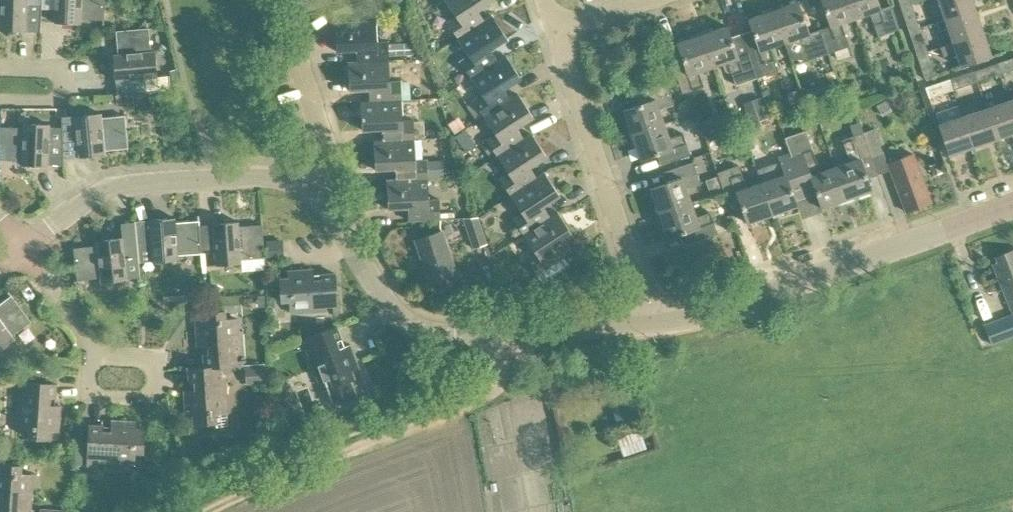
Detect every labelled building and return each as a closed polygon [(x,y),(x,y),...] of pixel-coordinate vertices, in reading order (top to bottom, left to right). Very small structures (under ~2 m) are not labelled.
[(0,26),(0,29),(0,30),(41,32),(42,0),(0,0),(0,26)] [(105,0),(56,0),(55,23),(81,24),(81,18),(104,19),(105,0)] [(481,24),(474,14),(494,0),(444,0),(455,16),(447,22),(458,39),(481,24)] [(856,17),(850,0),(823,0),(832,25),(821,29),(829,53),(834,51),(837,60),(851,55),(848,46),(850,46),(842,22),(856,17)] [(856,17),(869,13),(878,36),(900,29),(892,5),(881,8),(878,0),(850,0),(856,17)] [(912,4),(911,0),(899,0),(901,8),(912,4)] [(977,9),(974,0),(939,0),(946,19),(977,9)] [(829,53),(821,29),(811,33),(800,1),(775,10),(786,42),(784,43),(789,60),(808,60),(829,53)] [(909,32),(920,28),(912,4),(901,8),(909,32)] [(954,43),(985,33),(977,9),(946,19),(936,22),(939,31),(949,29),(954,43)] [(771,47),(784,43),(786,42),(775,10),(750,18),(754,30),(743,33),(758,78),(779,70),(771,47)] [(460,62),(470,77),(494,62),(488,52),(507,38),(492,16),(481,24),(458,39),(469,56),(460,62)] [(388,62),(388,57),(397,57),(397,44),(388,45),(388,42),(376,43),(375,21),(335,22),(336,51),(361,50),(361,63),(388,62)] [(116,80),(118,96),(133,95),(158,92),(159,92),(159,91),(158,76),(155,49),(151,50),(148,26),(116,30),(115,30),(118,53),(114,53),(116,80)] [(758,78),(743,33),(733,37),(729,26),(703,35),(714,66),(722,63),(725,71),(729,73),(732,72),(736,85),(758,78)] [(917,55),(928,52),(920,28),(909,32),(917,55)] [(985,33),(954,43),(954,44),(939,49),(942,57),(957,52),(961,67),(993,57),(985,33)] [(699,71),(714,66),(703,35),(678,43),(684,59),(673,63),(683,93),(705,86),(699,71)] [(928,52),(917,55),(925,79),(936,75),(928,52)] [(494,62),(470,77),(482,95),(466,106),(477,122),(484,117),(507,101),(500,91),(521,77),(506,54),(494,62)] [(1001,74),(1012,70),(1012,58),(998,63),(1001,74)] [(374,90),(375,102),(401,100),(400,80),(389,81),(388,62),(361,63),(349,63),(350,91),(374,90)] [(974,72),(978,82),(1001,74),(998,63),(974,72)] [(178,71),(169,73),(172,87),(180,85),(178,71)] [(953,90),(978,82),(974,72),(950,80),(953,90)] [(929,98),(953,90),(950,80),(926,88),(929,98)] [(631,134),(664,123),(659,109),(674,105),(667,84),(636,94),(640,105),(623,110),(631,134)] [(787,94),(792,109),(803,105),(798,91),(787,94)] [(489,144),(497,156),(520,140),(513,129),(534,116),(519,93),(507,101),(484,117),(495,134),(486,140),(486,141),(489,144)] [(759,96),(741,101),(747,123),(766,117),(759,96)] [(414,140),(413,120),(401,121),(401,100),(375,102),(362,102),(363,130),(387,129),(388,141),(414,140)] [(1012,134),(1012,108),(1010,100),(987,108),(997,140),(1012,134)] [(974,148),(997,140),(987,108),(963,117),(974,148)] [(63,127),(64,158),(105,155),(104,149),(126,147),(124,115),(102,117),(102,112),(63,116),(63,127)] [(772,131),(782,127),(778,116),(767,119),(772,131)] [(949,156),(974,148),(963,117),(939,125),(949,156)] [(1,126),(0,139),(0,158),(22,159),(22,164),(49,165),(51,124),(23,123),(23,127),(1,126)] [(664,123),(631,134),(640,160),(656,154),(660,165),(690,155),(683,133),(669,138),(664,123)] [(851,136),(862,133),(859,126),(858,123),(849,126),(848,126),(849,130),(851,136)] [(863,133),(871,156),(883,152),(874,129),(863,133)] [(784,137),(787,146),(806,198),(818,193),(823,209),(848,200),(836,166),(822,171),(814,149),(812,150),(805,130),(784,137)] [(510,195),(534,178),(527,168),(547,155),(532,132),(520,140),(497,156),(508,173),(499,179),(510,195)] [(871,156),(863,133),(841,140),(848,162),(836,166),(848,200),(870,192),(866,178),(877,174),(871,156)] [(400,168),(400,180),(426,179),(426,161),(426,159),(414,160),(414,140),(388,141),(374,142),(375,169),(400,168)] [(489,156),(494,153),(489,144),(486,141),(481,145),(489,156)] [(806,198),(787,146),(781,148),(784,156),(778,159),(779,162),(772,165),(776,177),(761,182),(772,216),(798,206),(797,201),(806,198)] [(914,155),(889,165),(907,212),(932,203),(914,155)] [(426,161),(426,179),(443,178),(442,161),(426,161)] [(658,214),(690,203),(685,189),(700,184),(693,162),(662,173),(666,183),(649,189),(658,214)] [(939,164),(929,166),(932,176),(942,174),(939,164)] [(772,216),(761,182),(747,187),(739,165),(717,173),(725,196),(737,192),(749,224),(772,216)] [(524,234),(547,218),(540,208),(560,194),(545,171),(534,178),(510,195),(521,212),(513,218),(524,234)] [(426,179),(400,180),(386,181),(387,209),(411,208),(411,220),(439,219),(438,198),(427,198),(426,179)] [(690,203),(658,214),(666,238),(683,233),(687,246),(717,235),(709,212),(695,217),(690,203)] [(547,218),(524,234),(535,251),(526,258),(537,275),(561,259),(553,247),(574,233),(559,211),(547,218)] [(473,248),(487,243),(477,217),(462,218),(473,248)] [(136,238),(140,262),(178,260),(178,254),(202,252),(200,220),(176,222),(176,218),(136,222),(136,238)] [(264,257),(262,225),(240,227),(239,221),(213,223),(216,265),(242,263),(242,259),(264,257)] [(430,282),(456,273),(442,231),(416,239),(430,282)] [(141,276),(140,262),(136,238),(123,240),(122,237),(95,240),(96,245),(74,248),(78,280),(100,277),(100,281),(128,278),(127,275),(140,273),(140,276),(141,276)] [(283,260),(282,240),(266,241),(267,261),(283,260)] [(992,265),(1011,312),(1012,311),(1012,314),(1012,250),(995,257),(997,263),(992,265)] [(334,315),(338,315),(335,273),(315,275),(314,269),(288,271),(289,278),(281,279),(282,300),(290,300),(291,311),(333,308),(334,315)] [(16,339),(13,335),(32,320),(12,295),(0,304),(0,351),(16,339)] [(224,366),(225,367),(240,366),(237,318),(225,319),(225,310),(202,312),(203,320),(197,320),(198,346),(204,346),(205,366),(205,367),(224,366)] [(984,325),(992,345),(1012,337),(1012,315),(984,325)] [(354,393),(350,381),(354,379),(351,371),(358,369),(349,344),(343,346),(336,326),(304,338),(320,383),(326,381),(333,401),(354,393)] [(269,384),(268,365),(245,367),(246,385),(269,384)] [(227,413),(225,367),(224,366),(205,367),(205,366),(189,368),(190,389),(185,390),(187,416),(193,415),(194,424),(215,422),(215,426),(227,425),(227,413)] [(59,432),(61,406),(56,405),(57,384),(22,382),(19,429),(31,430),(30,438),(52,439),(53,431),(59,432)] [(111,427),(90,426),(88,461),(135,463),(135,452),(144,453),(145,430),(136,430),(137,423),(111,422),(111,427)] [(626,452),(649,447),(645,429),(622,434),(626,452)] [(37,510),(31,510),(33,476),(20,475),(21,465),(0,464),(0,511),(37,511),(37,510)]
